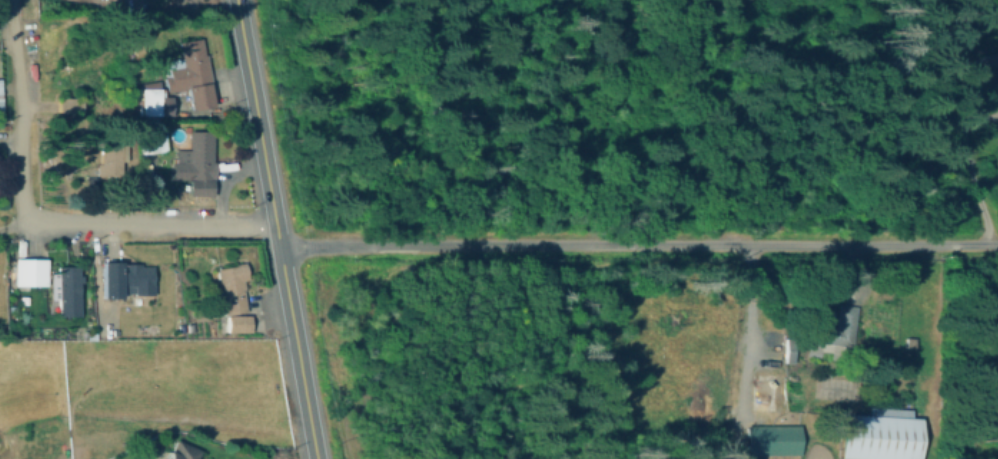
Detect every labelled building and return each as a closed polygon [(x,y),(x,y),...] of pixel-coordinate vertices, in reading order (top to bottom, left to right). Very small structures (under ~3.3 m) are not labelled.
[(133,58),(131,44),(142,42),(144,56),(133,58)] [(167,64),(181,62),(178,47),(201,43),(213,109),(190,113),(187,95),(166,98),(163,71),(167,64)] [(141,118),(141,91),(162,91),(161,118),(141,118)] [(71,97),(58,97),(58,112),(71,111),(71,97)] [(163,128),(163,129),(165,129),(167,151),(143,153),(141,133),(143,133),(142,124),(163,122),(163,128)] [(214,131),(214,161),(216,161),(215,180),(213,180),(213,196),(189,195),(190,179),(172,179),(173,162),(176,162),(176,149),(190,149),(190,131),(214,131)] [(100,145),(127,144),(127,161),(121,161),(122,175),(98,175),(98,164),(101,163),(100,145)] [(123,260),(123,265),(155,265),(155,293),(120,293),(120,287),(106,287),(106,278),(101,278),(96,277),(96,262),(100,262),(100,256),(115,257),(115,260),(123,260)] [(47,259),(47,284),(15,284),(15,259),(47,259)] [(248,311),(217,316),(213,291),(221,290),(218,268),(237,265),(236,264),(246,262),(249,279),(244,280),(246,290),(244,290),(248,311)] [(80,267),(80,315),(59,315),(59,299),(53,299),(53,275),(59,275),(59,267),(80,267)] [(857,307),(853,347),(809,341),(812,309),(834,312),(832,326),(837,327),(839,305),(857,307)] [(250,316),(250,332),(229,332),(229,316),(250,316)] [(794,345),(794,361),(786,361),(787,336),(794,336),(794,345)] [(920,418),(918,458),(855,458),(839,458),(842,413),(920,418)] [(800,426),(800,453),(747,453),(747,426),(800,426)] [(199,450),(195,458),(162,458),(166,449),(170,451),(176,440),(199,450)]
